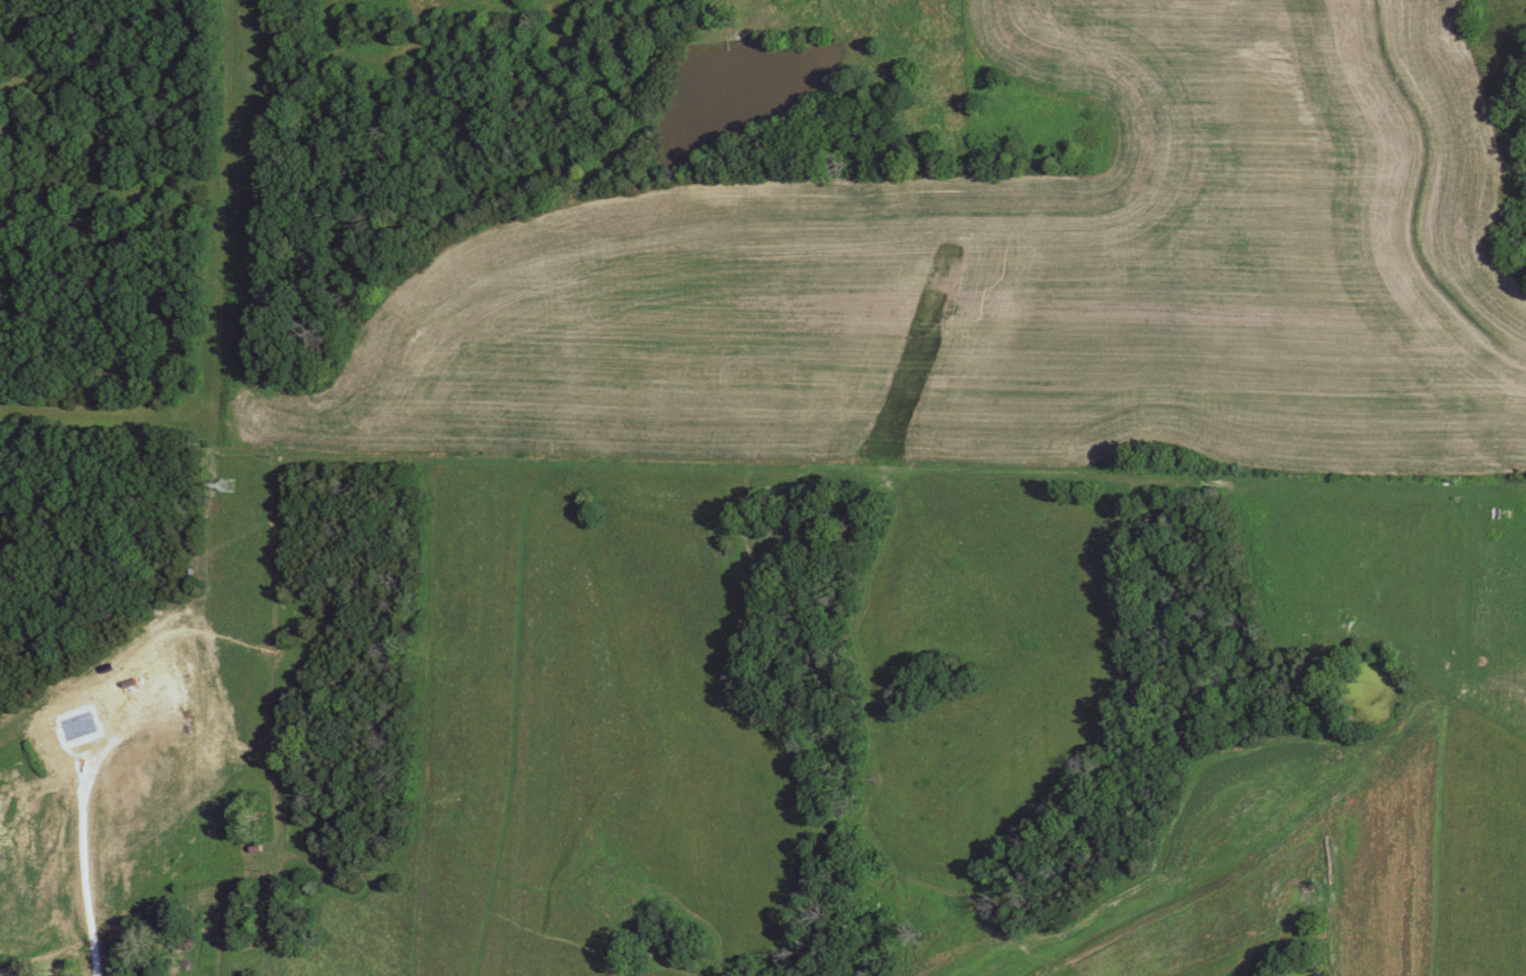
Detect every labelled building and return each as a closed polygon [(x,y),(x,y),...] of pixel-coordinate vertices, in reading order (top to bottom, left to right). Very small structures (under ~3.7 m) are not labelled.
[(223,493),(234,493),(234,483),(223,483),(223,493)]
